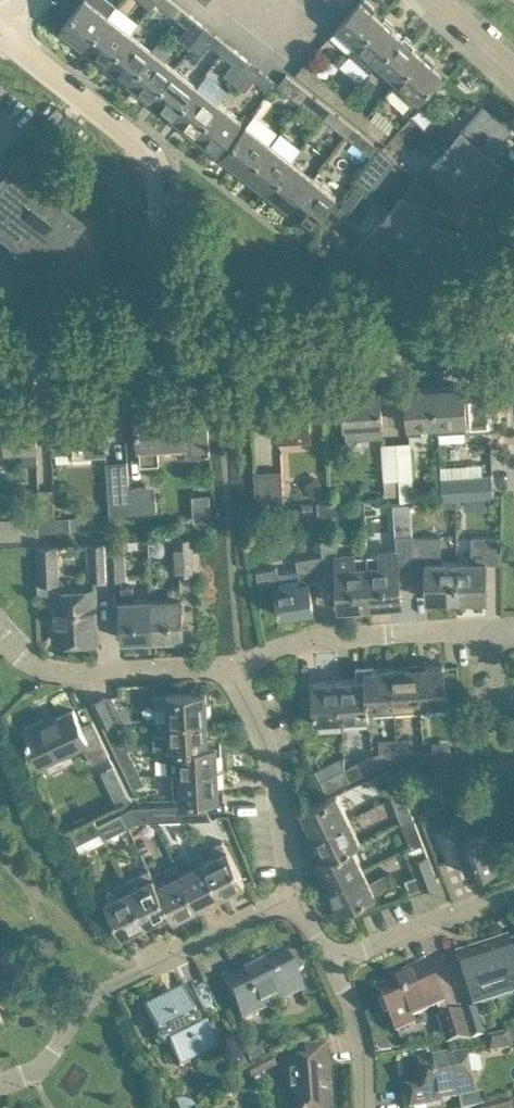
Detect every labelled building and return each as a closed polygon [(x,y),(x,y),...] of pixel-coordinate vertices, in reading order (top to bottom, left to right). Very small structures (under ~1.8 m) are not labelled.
[(86,43),(108,14),(91,0),(82,0),(62,27),(63,27),(64,26),(71,32),(70,33),(85,45),(86,43)] [(173,0),(156,0),(155,0),(178,18),(185,9),(173,0)] [(381,17),(373,10),(375,8),(367,0),(364,0),(363,1),(362,0),(361,0),(328,36),(329,38),(331,36),(350,53),(381,17)] [(191,47),(206,27),(185,9),(178,18),(189,27),(180,38),(191,47)] [(108,61),(131,31),(108,14),(86,43),(93,49),(92,51),(107,62),(108,61)] [(370,71),(379,62),(402,36),(393,28),(395,26),(385,17),(383,19),(381,17),(350,53),(370,71)] [(229,44),(206,27),(191,47),(201,55),(210,43),(222,52),(229,44)] [(129,80),(130,78),(153,49),(131,31),(108,61),(115,67),(114,68),(129,80)] [(399,80),(422,54),(414,46),(415,44),(405,35),(404,37),(402,36),(379,62),(399,80)] [(159,40),(153,49),(130,78),(137,84),(136,86),(151,97),(152,96),(175,66),(163,57),(170,49),(159,40)] [(236,82),(251,62),(229,44),(222,52),(234,62),(225,73),(236,82)] [(424,55),(422,54),(399,80),(393,86),(414,105),(443,72),(434,64),(436,62),(425,53),(424,55)] [(273,80),(251,62),(236,82),(245,90),(254,78),(267,88),(273,80)] [(296,73),(318,90),(325,81),(326,80),(305,63),(296,73)] [(173,115),(175,114),(197,84),(175,66),(152,96),(160,102),(158,103),(173,115)] [(278,84),(302,102),(304,100),(310,92),(287,73),(278,84)] [(346,98),(325,81),(318,90),(339,107),(346,98)] [(448,81),(437,94),(450,106),(461,93),(448,81)] [(195,133),(197,131),(220,102),(197,84),(175,114),(182,119),(181,121),(195,133)] [(332,109),(310,92),(304,100),(325,117),(332,109)] [(393,97),(385,110),(398,119),(407,106),(393,97)] [(367,115),(346,98),(339,107),(360,123),(367,115)] [(242,119),(220,102),(197,131),(204,137),(203,138),(218,150),(242,119)] [(354,126),(332,109),(325,117),(347,135),(354,126)] [(476,114),(447,147),(489,185),(504,167),(489,154),(502,139),(503,140),(504,139),(476,114)] [(386,130),(367,115),(360,123),(380,139),(386,130)] [(247,171),(270,141),(247,123),(223,154),(224,155),(225,154),(232,159),(231,161),(246,173),(247,171)] [(377,144),(354,126),(347,135),(370,153),(377,144)] [(268,190),(269,189),(292,159),(270,141),(247,171),(254,177),(253,178),(268,190)] [(474,201),(489,185),(447,147),(418,179),(445,203),(459,188),(474,201)] [(79,222),(59,206),(60,205),(59,204),(57,205),(52,201),(60,190),(54,185),(55,184),(54,183),(53,185),(32,168),(33,167),(32,166),(31,167),(20,159),(12,170),(11,169),(10,170),(11,171),(0,185),(0,231),(16,244),(8,255),(14,259),(13,261),(14,262),(15,260),(36,276),(35,278),(36,279),(54,256),(55,257),(56,256),(54,255),(71,234),(72,235),(73,234),(72,233),(80,223),(79,222)] [(291,206),(315,177),(292,159),(269,189),(277,194),(275,196),(290,208),(291,206)] [(365,165),(357,175),(372,187),(381,177),(365,165)] [(312,225),(337,194),(315,177),(291,206),(299,212),(298,213),(312,225)] [(431,219),(445,203),(418,179),(389,211),(431,249),(446,232),(431,219)] [(416,266),(431,249),(389,211),(351,254),(385,284),(394,273),(387,267),(401,252),(416,266)] [(436,386),(438,422),(438,431),(468,429),(465,385),(452,386),(452,385),(436,386)] [(407,389),(410,433),(423,432),(423,423),(438,422),(436,386),(420,386),(420,388),(407,389)] [(381,391),(358,392),(344,393),(347,438),(364,437),(363,423),(383,422),(381,391)] [(280,439),(310,437),(308,395),(277,397),(280,439)] [(137,407),(141,464),(158,463),(157,445),(186,443),(187,456),(210,455),(207,407),(199,407),(200,414),(186,415),(185,404),(184,404),(184,405),(167,406),(167,405),(166,405),(166,406),(138,408),(138,407),(137,407)] [(56,429),(57,451),(57,454),(74,453),(74,454),(107,452),(104,409),(70,411),(71,428),(56,429)] [(23,463),(38,462),(36,413),(5,415),(7,447),(22,446),(23,463)] [(485,418),(487,443),(498,442),(496,417),(485,418)] [(410,441),(397,442),(399,477),(401,501),(414,500),(412,476),(410,441)] [(399,477),(397,442),(383,443),(386,495),(397,494),(396,477),(399,477)] [(109,490),(111,513),(131,512),(129,487),(128,460),(107,461),(109,490)] [(254,471),(256,504),(284,503),(282,470),(254,471)] [(442,477),(443,498),(472,496),(494,495),(492,473),(442,477)] [(316,477),(305,484),(313,496),(324,489),(316,477)] [(155,485),(129,487),(131,512),(157,510),(155,485)] [(38,488),(40,517),(55,516),(53,488),(38,488)] [(29,508),(0,509),(0,534),(29,534),(29,508)] [(70,516),(55,516),(40,517),(38,517),(39,530),(71,529),(70,516)] [(400,572),(413,572),(412,537),(412,534),(395,535),(396,552),(368,554),(371,603),(402,601),(400,572)] [(501,561),(502,535),(472,536),(472,561),(457,561),(457,598),(487,598),(486,561),(501,561)] [(193,536),(176,536),(177,571),(194,571),(193,536)] [(457,598),(457,561),(441,561),(441,537),(412,537),(413,572),(428,571),(428,598),(457,598)] [(371,603),(368,554),(337,556),(336,538),(322,539),(324,554),(323,554),(326,577),(339,577),(341,605),(371,603)] [(108,576),(106,541),(88,542),(90,577),(108,576)] [(123,541),(106,541),(108,576),(125,575),(123,541)] [(97,639),(96,617),(95,587),(56,589),(54,545),(37,545),(38,591),(56,590),(58,641),(97,639)] [(323,554),(296,558),(298,569),(278,572),(277,566),(257,569),(263,605),(277,602),(278,607),(280,607),(281,614),(313,609),(309,582),(326,579),(326,577),(323,554)] [(182,583),(169,584),(169,598),(152,598),(154,637),(184,635),(182,583)] [(154,637),(152,598),(134,599),(134,585),(121,586),(123,638),(154,637)] [(444,663),(418,665),(420,704),(447,702),(444,663)] [(420,704),(418,665),(392,667),(394,706),(420,704)] [(394,706),(392,667),(365,669),(365,677),(366,677),(368,708),(369,708),(394,706)] [(368,708),(366,677),(365,677),(340,679),(343,718),(370,716),(369,708),(368,708)] [(343,718),(340,679),(313,681),(316,720),(343,718)] [(153,694),(154,706),(155,706),(156,720),(169,720),(208,717),(206,691),(153,694)] [(92,702),(104,726),(115,721),(125,720),(113,696),(104,696),(92,702)] [(110,755),(93,719),(81,725),(74,710),(44,723),(42,719),(25,728),(29,737),(28,738),(29,742),(31,741),(41,761),(82,742),(92,763),(110,755)] [(209,743),(208,717),(169,720),(169,735),(154,735),(155,748),(161,747),(170,746),(170,747),(179,746),(179,745),(209,744),(209,743)] [(129,748),(115,721),(104,726),(117,754),(129,748)] [(217,743),(209,743),(209,744),(179,745),(179,746),(170,747),(170,746),(161,747),(161,759),(180,759),(180,771),(219,769),(217,743)] [(398,758),(397,750),(398,750),(397,745),(372,754),(373,768),(381,764),(398,758)] [(450,746),(423,748),(424,761),(451,759),(450,746)] [(141,773),(129,748),(117,754),(129,779),(141,773)] [(423,748),(398,750),(397,750),(398,758),(399,758),(400,763),(424,761),(423,748)] [(373,768),(372,754),(344,768),(350,779),(373,768)] [(350,779),(344,768),(343,757),(316,770),(326,791),(350,779)] [(382,771),(392,797),(404,791),(395,766),(382,771)] [(220,796),(219,769),(180,771),(173,772),(175,798),(220,796)] [(145,782),(141,773),(129,779),(134,788),(145,782)] [(413,816),(404,791),(392,797),(401,821),(413,816)] [(348,817),(337,793),(302,810),(313,834),(348,817)] [(205,804),(176,805),(183,818),(212,817),(205,804)] [(183,818),(176,805),(147,806),(154,820),(183,818)] [(154,820),(147,806),(132,807),(120,812),(127,826),(138,821),(154,820)] [(373,806),(362,809),(367,829),(378,827),(373,806)] [(127,826),(120,812),(97,823),(104,837),(127,826)] [(401,821),(410,845),(422,840),(413,816),(401,821)] [(360,841),(348,817),(313,834),(325,857),(352,844),(352,845),(360,841)] [(104,837),(97,823),(94,818),(69,830),(79,849),(104,837)] [(439,828),(451,858),(463,854),(471,874),(501,862),(487,826),(471,832),(465,818),(439,828)] [(223,840),(212,846),(216,854),(204,860),(221,895),(245,883),(223,840)] [(328,885),(363,868),(352,845),(352,844),(325,857),(317,861),(328,885)] [(221,895),(204,860),(200,851),(188,857),(193,866),(181,871),(180,872),(198,906),(221,895)] [(198,906),(180,872),(181,871),(176,863),(166,868),(170,877),(158,883),(171,910),(170,910),(174,918),(198,906)] [(424,886),(438,881),(432,864),(419,870),(406,878),(411,890),(423,885),(424,886)] [(171,910),(158,883),(155,875),(153,876),(149,867),(138,872),(143,882),(130,888),(147,922),(170,910),(171,910)] [(394,883),(388,871),(370,881),(363,868),(328,885),(340,909),(394,883)] [(147,922),(130,888),(126,879),(115,885),(119,894),(106,900),(123,934),(147,922)] [(512,957),(513,956),(513,953),(509,938),(457,955),(469,991),(513,976),(513,962),(512,957)] [(301,991),(293,975),(298,973),(300,972),(303,969),(304,967),(304,964),(304,961),(302,957),(299,954),(295,953),(292,953),(289,954),(287,955),(284,956),(282,952),(224,981),(243,1020),(274,1005),(273,1001),(298,988),(300,992),(301,991)] [(395,1025),(443,1003),(427,966),(407,975),(408,978),(379,991),(395,1025)] [(202,975),(212,998),(222,994),(212,971),(202,975)] [(206,1026),(201,1029),(182,992),(146,1010),(158,1034),(157,1038),(159,1042),(163,1043),(168,1041),(180,1066),(217,1047),(206,1026)] [(477,1009),(462,1014),(471,1041),(485,1036),(477,1009)] [(471,1041),(462,1014),(439,1021),(447,1045),(471,1041)] [(460,1098),(462,1107),(477,1107),(486,1106),(484,1094),(474,1095),(467,1055),(420,1063),(424,1085),(407,1088),(411,1107),(417,1107),(442,1103),(442,1101),(460,1098)] [(247,1070),(252,1080),(276,1068),(271,1058),(247,1070)] [(288,1107),(329,1107),(326,1060),(285,1063),(288,1107)]
